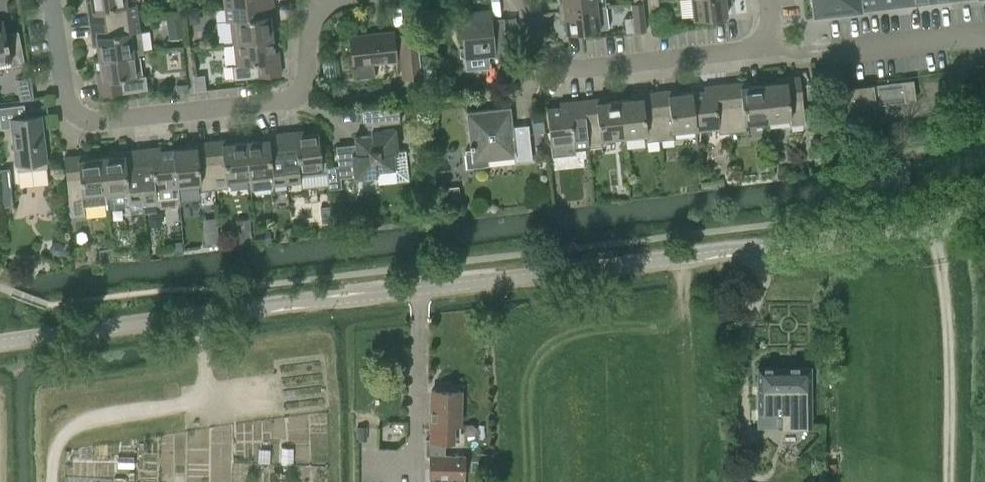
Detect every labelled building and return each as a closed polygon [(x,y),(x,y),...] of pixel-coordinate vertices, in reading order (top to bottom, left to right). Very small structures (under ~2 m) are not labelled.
[(130,0),(91,0),(91,1),(87,1),(87,2),(91,1),(92,10),(88,10),(90,24),(137,17),(136,3),(131,4),(130,0)] [(563,10),(597,7),(607,6),(606,0),(562,0),(563,10)] [(649,1),(650,13),(660,12),(658,0),(656,0),(649,1)] [(693,17),(693,19),(727,15),(726,4),(730,3),(730,0),(691,0),(693,17)] [(815,13),(859,8),(858,0),(813,0),(815,13)] [(859,8),(881,5),(880,0),(858,0),(859,8)] [(627,33),(646,31),(643,2),(633,3),(631,3),(632,18),(625,18),(627,33)] [(232,21),(234,42),(272,39),(271,25),(275,24),(271,24),(270,16),(274,15),(273,3),(225,7),(227,21),(232,21)] [(597,7),(563,10),(566,31),(565,32),(566,33),(609,28),(608,14),(607,6),(597,7)] [(489,67),(488,55),(494,54),(494,58),(507,56),(503,19),(491,20),(490,10),(461,14),(465,58),(466,58),(467,70),(489,67)] [(97,46),(99,59),(137,54),(143,53),(139,31),(137,17),(90,24),(92,37),(96,36),(97,45),(93,45),(93,46),(97,46)] [(10,60),(11,67),(25,64),(19,36),(7,38),(3,20),(0,21),(0,62),(10,60)] [(393,32),(350,37),(355,79),(375,76),(374,63),(395,61),(396,71),(403,70),(404,78),(422,76),(417,33),(393,36),(393,32)] [(274,52),(272,39),(234,42),(236,65),(231,65),(233,80),(281,74),(279,60),(275,61),(274,53),(278,52),(278,51),(274,52)] [(140,76),(137,54),(99,59),(101,72),(97,73),(97,74),(101,73),(102,81),(98,82),(100,96),(147,89),(145,75),(140,76)] [(777,83),(763,84),(767,123),(790,120),(791,125),(805,124),(800,76),(786,78),(786,82),(778,83),(777,79),(777,83)] [(916,100),(914,80),(846,89),(849,109),(916,100)] [(741,83),(727,84),(732,132),(746,130),(745,125),(767,123),(763,84),(750,86),(750,82),(749,82),(749,86),(741,87),(741,83)] [(705,91),(691,92),(695,131),(718,128),(719,133),(732,132),(727,84),(714,86),(714,90),(706,91),(705,86),(705,87),(705,91)] [(673,133),(695,131),(691,92),(678,94),(678,90),(677,90),(677,94),(669,95),(668,91),(655,92),(655,103),(660,140),(674,138),(673,133)] [(633,99),(620,100),(624,139),(646,136),(646,141),(660,140),(655,103),(655,92),(641,94),(642,98),(634,99),(633,94),(632,95),(633,99)] [(596,99),(583,100),(588,148),(602,146),(601,141),(624,139),(620,100),(606,102),(605,98),(605,102),(597,103),(596,99)] [(546,108),(551,147),(552,157),(576,155),(576,149),(588,148),(583,100),(569,102),(570,106),(562,107),(561,102),(560,103),(561,107),(546,108)] [(0,107),(0,123),(1,129),(12,127),(17,171),(47,167),(41,116),(26,117),(24,104),(0,107)] [(371,126),(371,130),(372,135),(355,137),(356,146),(336,148),(338,166),(327,167),(329,189),(342,188),(341,178),(354,176),(354,178),(377,176),(378,184),(409,181),(406,149),(397,150),(395,128),(380,129),(380,125),(400,123),(398,104),(362,108),(364,126),(371,126)] [(488,166),(487,160),(515,157),(515,163),(532,161),(529,133),(513,135),(510,107),(466,112),(470,144),(470,148),(471,148),(471,150),(465,150),(467,168),(488,166)] [(295,132),(283,133),(288,181),(300,179),(299,174),(322,172),(318,134),(304,135),(304,131),(303,131),(303,135),(295,136),(295,132)] [(273,183),(288,181),(283,133),(268,135),(268,139),(260,140),(260,136),(259,136),(259,140),(247,142),(251,180),(249,180),(250,187),(255,194),(270,192),(273,186),(273,183)] [(223,140),(210,141),(215,189),(228,187),(227,182),(249,180),(251,180),(247,142),(232,143),(232,139),(231,139),(231,143),(223,144),(223,140)] [(187,148),(175,150),(179,188),(200,186),(200,191),(215,189),(210,141),(196,143),(196,147),(188,148),(187,144),(186,144),(187,148)] [(151,148),(139,149),(145,205),(157,203),(160,208),(176,207),(178,202),(180,201),(178,188),(179,188),(175,150),(160,151),(160,147),(159,147),(159,151),(151,152),(151,148)] [(143,209),(143,205),(145,205),(139,149),(124,151),(124,155),(116,156),(115,152),(114,152),(115,156),(101,158),(106,204),(106,208),(126,206),(127,211),(143,209)] [(106,204),(101,158),(88,159),(88,155),(87,155),(87,159),(79,160),(78,156),(64,158),(71,216),(85,214),(84,206),(106,204)] [(10,184),(2,185),(3,203),(11,202),(10,184)] [(251,233),(239,234),(240,242),(252,241),(251,233)] [(752,420),(758,423),(758,427),(811,426),(811,367),(758,367),(758,386),(752,387),(752,395),(758,395),(758,408),(752,411),(752,420)] [(460,425),(461,391),(432,391),(431,439),(426,438),(425,456),(429,456),(429,478),(429,481),(464,481),(464,479),(465,479),(466,455),(445,455),(445,442),(455,442),(455,426),(460,425)] [(367,427),(356,427),(356,441),(367,441),(367,427)]
